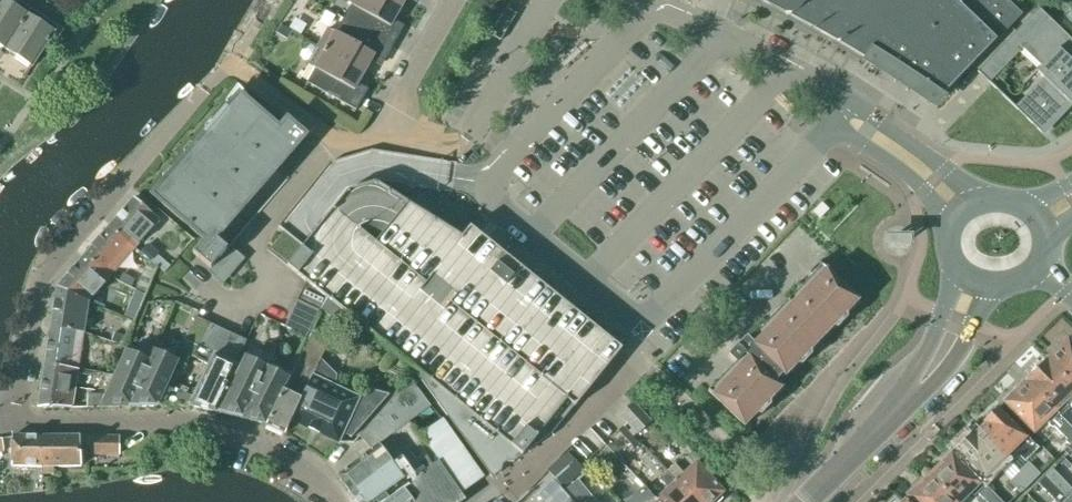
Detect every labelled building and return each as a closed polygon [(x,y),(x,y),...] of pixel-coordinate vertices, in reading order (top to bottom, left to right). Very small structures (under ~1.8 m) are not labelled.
[(32,10),(16,0),(0,0),(0,47),(5,51),(32,10)] [(401,10),(383,0),(345,0),(344,1),(354,7),(346,21),(393,47),(401,32),(391,26),(401,10)] [(401,10),(406,0),(383,0),(401,10)] [(762,3),(790,18),(815,31),(840,45),(866,60),(868,56),(890,69),(887,74),(889,75),(892,71),(913,85),(910,89),(912,90),(915,86),(935,99),(932,104),(934,105),(1019,16),(1002,0),(764,0),(762,3)] [(1023,12),(1028,8),(1020,0),(1015,5),(1023,12)] [(1039,9),(1038,9),(1047,18),(1025,41),(1016,33),(978,72),(990,84),(1023,50),(1041,67),(1036,72),(1043,79),(1015,108),(1041,133),(1071,100),(1071,41),(1039,9)] [(48,45),(58,28),(59,28),(32,10),(5,51),(32,68),(48,45)] [(384,62),(393,47),(346,21),(338,34),(329,29),(318,47),(364,73),(374,56),(384,62)] [(355,90),(364,73),(318,47),(308,65),(318,70),(310,85),(356,111),(365,96),(355,90)] [(280,132),(244,101),(247,97),(239,87),(227,102),(230,107),(217,122),(212,120),(206,127),(208,131),(195,147),(191,145),(184,152),(187,156),(174,172),(169,170),(163,177),(165,181),(152,196),(204,241),(193,254),(222,279),(239,260),(216,240),(305,137),(288,122),(280,132)] [(327,165),(279,227),(303,247),(287,267),(306,282),(297,301),(319,312),(325,298),(414,370),(492,478),(501,470),(501,464),(507,463),(511,465),(554,432),(573,406),(574,408),(619,350),(418,187),(452,193),(456,163),(370,152),(327,165)] [(110,227),(135,249),(160,220),(134,198),(110,227)] [(112,276),(135,249),(110,227),(86,254),(112,276)] [(283,232),(267,251),(286,267),(287,266),(302,247),(283,232)] [(148,261),(156,268),(157,266),(165,273),(171,267),(157,255),(159,253),(148,244),(140,253),(148,260),(148,261)] [(89,303),(112,276),(86,254),(57,287),(89,303)] [(146,294),(156,268),(148,261),(138,284),(122,275),(119,282),(136,291),(146,294)] [(858,302),(819,264),(809,273),(810,274),(819,266),(825,272),(755,345),(747,338),(728,357),(740,368),(737,372),(743,378),(732,389),(726,383),(722,387),(714,396),(709,391),(708,392),(713,397),(712,397),(744,428),(782,389),(775,383),(783,375),(785,377),(798,365),(796,362),(808,350),(810,352),(834,328),(831,325),(844,313),(846,315),(858,302)] [(84,334),(89,303),(57,287),(51,329),(84,334)] [(145,296),(134,292),(125,312),(130,314),(127,320),(134,323),(145,296)] [(297,301),(285,328),(306,338),(319,312),(297,301)] [(199,347),(209,324),(196,318),(186,341),(199,347)] [(211,353),(222,330),(209,324),(199,347),(211,353)] [(79,369),(84,334),(51,329),(45,367),(79,369)] [(215,355),(236,364),(246,341),(222,330),(211,353),(215,355)] [(305,393),(320,364),(319,364),(332,339),(313,330),(291,378),(289,378),(284,389),(267,426),(285,435),(291,422),(305,393)] [(1047,362),(1046,362),(1071,387),(1071,345),(1067,341),(1064,344),(1061,343),(1056,349),(1056,352),(1047,362)] [(182,353),(209,366),(214,355),(188,342),(182,353)] [(177,362),(154,352),(149,362),(127,352),(102,408),(157,408),(177,362)] [(239,366),(236,364),(215,355),(214,355),(209,366),(189,407),(218,414),(236,377),(234,376),(239,366)] [(242,420),(268,367),(245,356),(240,366),(239,366),(234,376),(236,377),(218,414),(242,420)] [(1047,362),(1046,361),(1043,364),(1039,363),(1034,369),(1035,372),(1025,382),(1055,412),(1056,411),(1071,395),(1071,387),(1046,362),(1047,362)] [(337,378),(320,364),(305,393),(291,422),(338,444),(342,437),(349,441),(347,442),(348,443),(389,395),(388,394),(387,396),(367,392),(359,400),(336,389),(337,378)] [(72,409),(79,369),(45,367),(38,409),(72,409)] [(284,389),(289,378),(268,367),(242,420),(265,425),(267,426),(284,389)] [(438,464),(409,424),(431,408),(410,380),(361,438),(371,452),(338,477),(356,501),(386,501),(407,487),(407,486),(408,486),(438,464)] [(1056,411),(1055,412),(1025,382),(1025,383),(1016,393),(1012,392),(1007,397),(1008,401),(1005,404),(1034,433),(1045,422),(1051,428),(1054,428),(1067,440),(1065,442),(1069,446),(1071,443),(1071,428),(1056,411)] [(98,408),(104,395),(87,393),(87,407),(98,408)] [(623,427),(633,437),(637,434),(638,435),(651,423),(633,403),(620,415),(627,423),(623,427)] [(979,432),(1031,484),(1040,475),(1029,464),(1028,464),(1024,460),(1036,449),(999,410),(997,412),(991,412),(986,417),(986,422),(984,424),(986,425),(979,432)] [(462,494),(483,479),(442,421),(421,436),(462,494)] [(633,438),(633,437),(623,427),(613,437),(628,454),(638,444),(633,438)] [(598,464),(611,451),(590,429),(577,442),(598,464)] [(1021,494),(1031,484),(979,432),(973,438),(971,437),(969,439),(964,439),(959,444),(959,449),(957,451),(986,480),(997,469),(1002,473),(1005,470),(1013,479),(1010,482),(1021,494)] [(38,445),(37,438),(12,437),(12,468),(43,468),(42,445),(38,445)] [(42,445),(43,468),(81,467),(81,455),(120,455),(120,437),(80,438),(80,437),(42,438),(37,438),(38,445),(42,445)] [(549,474),(564,491),(585,474),(570,457),(549,474)] [(974,498),(977,495),(984,501),(1001,501),(986,486),(982,489),(951,457),(941,467),(939,466),(931,473),(933,475),(930,478),(954,501),(962,501),(970,494),(974,498)] [(466,501),(438,464),(408,486),(419,501),(464,501),(466,501)] [(694,501),(721,501),(723,501),(722,496),(724,494),(697,464),(684,476),(674,465),(667,473),(694,501)] [(1068,501),(1071,501),(1071,489),(1052,470),(1046,476),(1045,476),(1044,477),(1068,501)] [(667,473),(659,480),(668,490),(656,501),(657,501),(694,501),(667,473)] [(1044,477),(1037,483),(1055,501),(1068,501),(1044,477)] [(930,478),(927,481),(925,479),(918,487),(919,488),(909,498),(912,501),(954,501),(930,478)] [(408,486),(407,486),(407,487),(386,501),(419,501),(408,486)] [(656,501),(646,491),(634,501),(657,501),(656,501)]
